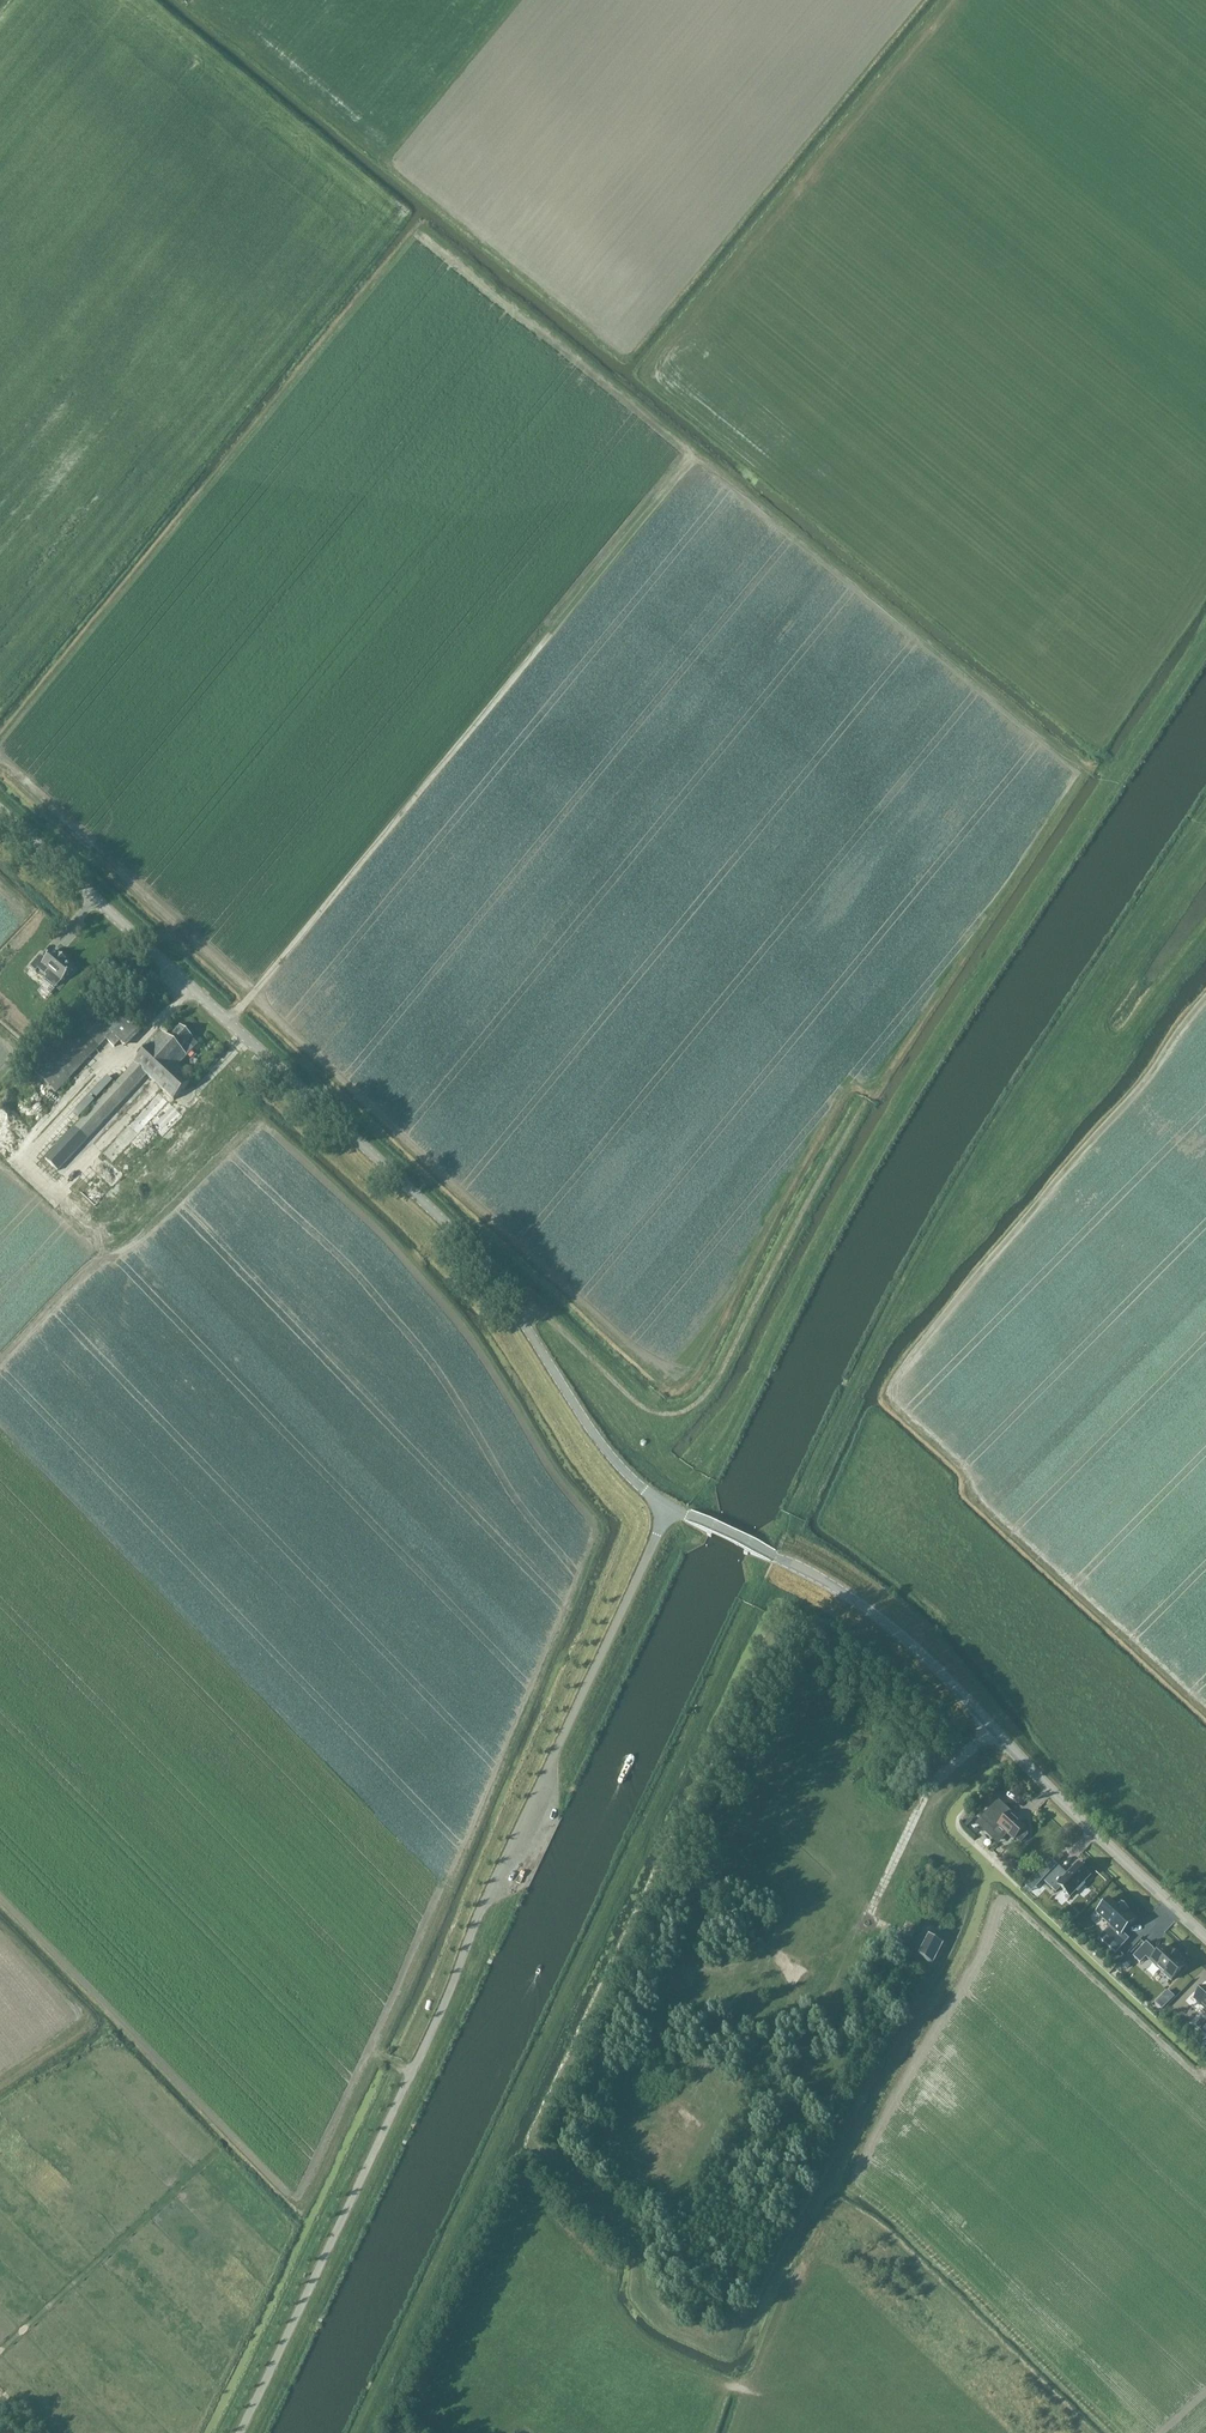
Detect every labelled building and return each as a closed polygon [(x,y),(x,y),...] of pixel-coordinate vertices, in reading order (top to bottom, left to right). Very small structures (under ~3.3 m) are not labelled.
[(59,988),(75,969),(55,952),(47,960),(42,956),(31,968),(37,972),(39,970),(46,977),(44,979),(45,980),(47,977),(59,988)] [(113,1005),(94,1017),(107,1037),(126,1025),(113,1005)] [(163,1032),(134,1064),(172,1099),(188,1081),(175,1068),(198,1043),(179,1026),(169,1037),(163,1032)] [(87,1044),(76,1055),(93,1070),(103,1059),(87,1044)] [(76,1055),(66,1066),(82,1082),(92,1071),(76,1055)] [(31,1077),(43,1084),(52,1071),(41,1063),(31,1077)] [(66,1067),(55,1077),(72,1093),(82,1082),(66,1067)] [(112,1068),(101,1079),(118,1094),(128,1083),(112,1068)] [(55,1078),(45,1089),(61,1104),(71,1093),(55,1078)] [(101,1079),(91,1090),(107,1105),(117,1094),(101,1079)] [(45,1089),(34,1100),(51,1115),(61,1104),(45,1089)] [(91,1090),(80,1101),(97,1116),(107,1105),(91,1090)] [(137,1091),(127,1102),(143,1117),(153,1107),(137,1091)] [(34,1100),(24,1111),(40,1126),(50,1116),(34,1100)] [(80,1101),(70,1112),(86,1128),(96,1117),(80,1101)] [(126,1102),(116,1113),(132,1129),(143,1118),(126,1102)] [(23,1111),(13,1122),(30,1138),(40,1127),(23,1111)] [(70,1113),(59,1123),(76,1139),(86,1128),(70,1113)] [(116,1114),(105,1125),(122,1140),(132,1129),(116,1114)] [(162,1115),(152,1126),(168,1141),(178,1130),(162,1115)] [(59,1124),(49,1135),(65,1150),(75,1139),(59,1124)] [(105,1125),(95,1136),(111,1151),(121,1140),(105,1125)] [(151,1126),(141,1137),(157,1152),(168,1141),(151,1126)] [(49,1135),(38,1146),(55,1161),(65,1150),(49,1135)] [(95,1136),(84,1147),(101,1162),(111,1151),(95,1136)] [(141,1137),(131,1148),(147,1163),(157,1152),(141,1137)] [(38,1146),(28,1157),(44,1172),(54,1162),(38,1146)] [(84,1147),(74,1158),(90,1173),(100,1163),(84,1147)] [(0,1169),(11,1158),(0,1148),(0,1168),(0,1169)] [(74,1159),(63,1169),(80,1185),(90,1174),(74,1159)] [(120,1160),(109,1170),(126,1186),(136,1175),(120,1160)] [(63,1170),(53,1181),(69,1196),(79,1185),(63,1170)] [(109,1171),(99,1182),(115,1197),(125,1186),(109,1171)] [(99,1182),(88,1193),(105,1208),(115,1197),(99,1182)] [(44,1190),(34,1201),(50,1216),(61,1205),(44,1190)] [(88,1193),(78,1204),(94,1219),(104,1209),(88,1193)] [(998,1800),(980,1818),(993,1830),(992,1831),(1001,1840),(1006,1835),(1012,1840),(1014,1838),(1018,1842),(1021,1842),(1028,1836),(1028,1833),(1023,1829),(1024,1828),(1009,1813),(1011,1812),(998,1800)] [(995,1846),(985,1856),(993,1864),(1002,1853),(995,1846)] [(1018,1862),(1012,1868),(1022,1877),(1027,1871),(1018,1862)] [(1048,1876),(1043,1881),(1055,1893),(1059,1888),(1069,1898),(1076,1891),(1077,1892),(1084,1885),(1083,1883),(1090,1876),(1076,1863),(1065,1874),(1057,1866),(1048,1876)] [(1043,1865),(1024,1885),(1030,1891),(1049,1871),(1043,1865)] [(1109,1899),(1096,1913),(1110,1925),(1115,1930),(1103,1943),(1115,1954),(1129,1939),(1123,1933),(1134,1922),(1126,1914),(1128,1912),(1119,1904),(1117,1906),(1109,1899)] [(943,1941),(942,1943),(928,1936),(918,1956),(930,1962),(928,1965),(934,1968),(947,1942),(943,1941)] [(1146,1943),(1133,1957),(1140,1963),(1145,1957),(1171,1981),(1184,1967),(1178,1962),(1180,1960),(1170,1951),(1168,1953),(1163,1947),(1157,1953),(1153,1950),(1153,1949),(1146,1943)] [(1125,1958),(1120,1964),(1126,1969),(1131,1963),(1125,1958)] [(1194,1999),(1205,2011),(1205,1988),(1205,1987),(1194,1999)] [(1167,1990),(1163,1995),(1170,2001),(1174,1997),(1167,1990)]
